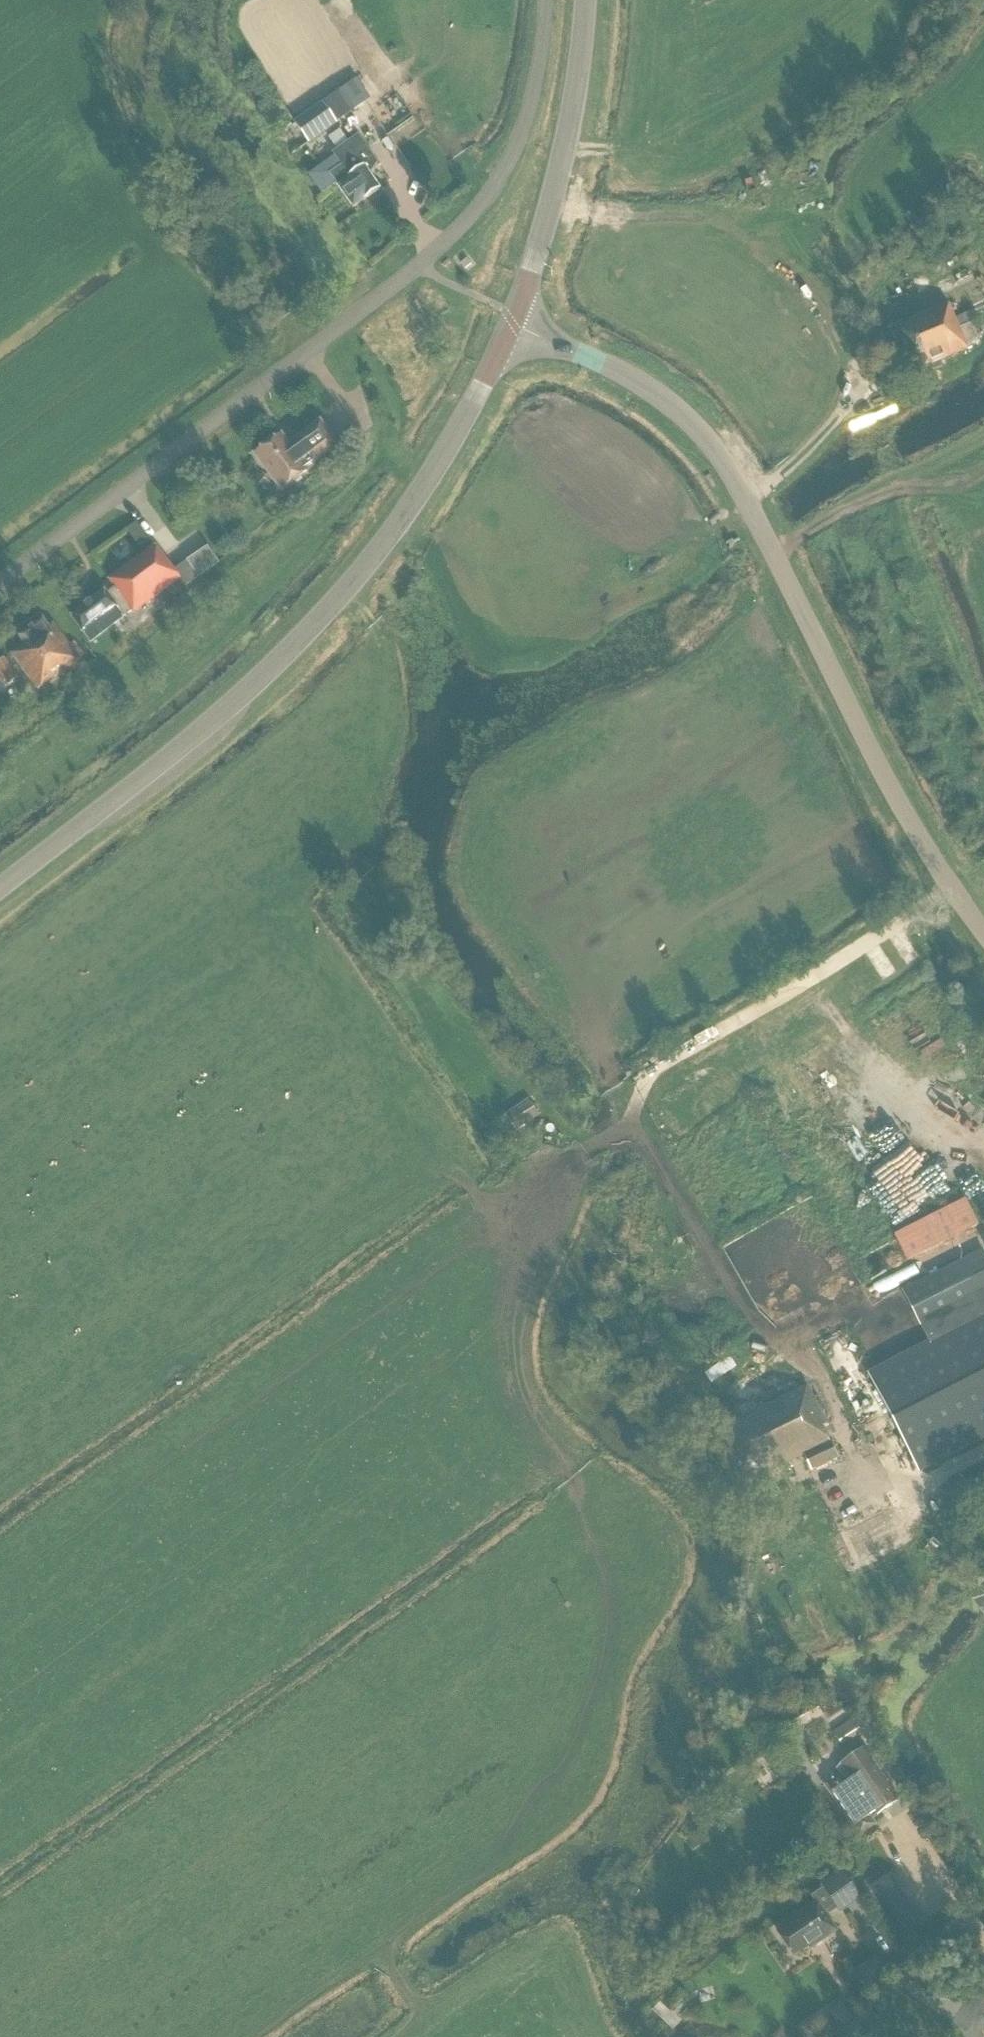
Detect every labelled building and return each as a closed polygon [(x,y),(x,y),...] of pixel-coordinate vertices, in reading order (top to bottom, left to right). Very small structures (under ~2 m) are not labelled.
[(367,101),(352,81),(341,90),(355,109),(367,101)] [(337,125),(321,102),(295,116),(302,126),(299,129),(310,145),(337,125)] [(330,174),(354,208),(380,189),(364,167),(376,159),(359,135),(333,153),(342,166),(330,174)] [(453,272),(461,266),(455,259),(448,265),(453,272)] [(949,303),(895,327),(913,369),(931,362),(932,363),(971,347),(969,342),(977,339),(971,325),(978,322),(974,311),(956,319),(949,303)] [(282,435),(255,455),(282,490),(308,471),(306,468),(312,463),(313,464),(338,446),(320,422),(295,440),(298,444),(292,448),(282,435)] [(71,615),(91,642),(132,611),(134,612),(179,577),(155,545),(109,579),(115,587),(107,593),(105,590),(71,615)] [(207,547),(188,561),(198,576),(218,563),(207,547)] [(43,619),(19,637),(25,644),(12,654),(39,690),(80,659),(53,623),(48,626),(43,619)] [(18,679),(3,659),(0,661),(0,673),(9,686),(18,679)] [(981,1317),(983,1315),(983,1252),(982,1249),(903,1291),(922,1328),(973,1301),(981,1317)] [(981,1317),(870,1376),(918,1466),(983,1431),(983,1315),(981,1317)] [(730,1354),(705,1372),(712,1382),(738,1365),(730,1354)] [(840,1457),(824,1423),(828,1421),(809,1384),(717,1430),(744,1485),(806,1455),(814,1470),(840,1457)] [(858,1522),(866,1542),(903,1527),(895,1507),(858,1522)] [(858,1526),(842,1532),(850,1550),(866,1543),(858,1526)] [(861,1733),(852,1719),(833,1731),(842,1745),(861,1733)] [(827,1785),(858,1834),(874,1824),(871,1819),(900,1800),(867,1749),(844,1764),(839,1771),(842,1775),(827,1785)] [(842,1869),(838,1872),(820,1884),(838,1910),(860,1895),(842,1869)] [(898,1869),(867,1888),(899,1940),(930,1922),(898,1869)] [(792,1922),(778,1932),(794,1955),(808,1946),(809,1948),(836,1930),(817,1902),(790,1920),(792,1922)] [(880,1956),(857,1966),(865,1984),(889,1974),(880,1956)]
